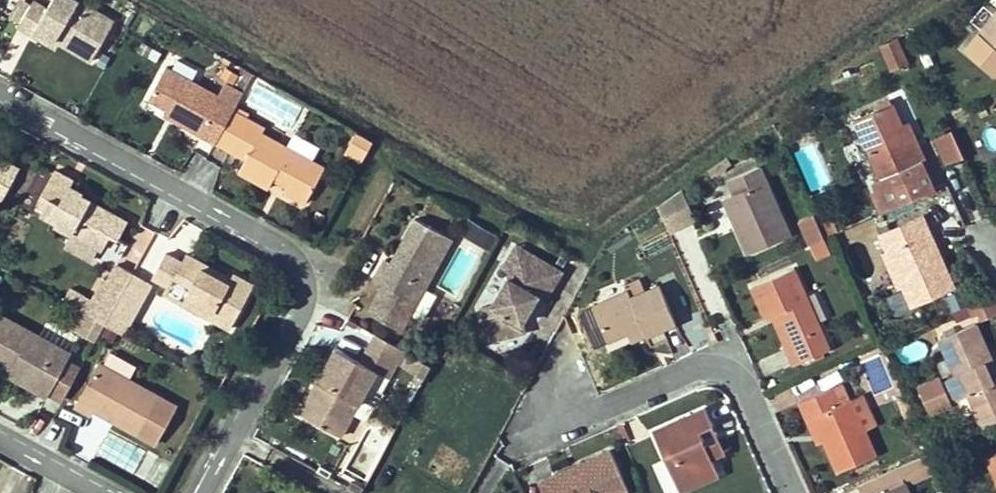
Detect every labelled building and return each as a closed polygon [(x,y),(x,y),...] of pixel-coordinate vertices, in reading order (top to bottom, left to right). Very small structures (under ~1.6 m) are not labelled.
[(76,0),(52,0),(47,9),(33,0),(18,26),(32,34),(35,29),(59,43),(91,61),(113,22),(76,0)] [(978,34),(995,48),(995,12),(978,34)] [(56,48),(59,43),(35,29),(32,34),(56,48)] [(28,39),(16,32),(0,60),(0,69),(8,74),(28,39)] [(995,53),(995,48),(978,34),(967,47),(988,63),(995,53)] [(896,38),(890,43),(883,48),(891,66),(905,60),(896,38)] [(176,114),(172,120),(215,143),(232,111),(236,105),(166,67),(148,99),(166,109),(176,114)] [(923,160),(917,146),(911,149),(900,124),(888,99),(872,106),(874,110),(853,119),(877,175),(871,178),(875,187),(880,187),(912,172),(921,161),(923,160)] [(163,115),(172,120),(176,114),(166,109),(163,115)] [(232,111),(215,143),(231,152),(248,120),(232,111)] [(268,188),(272,179),(274,176),(287,183),(285,186),(283,190),(305,202),(324,168),(261,134),(264,129),(248,120),(231,152),(245,160),(238,171),(268,188)] [(906,122),(900,124),(911,149),(917,146),(906,122)] [(942,169),(963,160),(951,131),(930,140),(942,169)] [(344,154),(361,163),(372,142),(355,133),(344,154)] [(0,161),(0,202),(4,204),(22,171),(1,159),(0,161)] [(933,188),(921,161),(912,172),(880,187),(890,207),(933,188)] [(735,225),(748,254),(789,235),(759,167),(728,180),(734,194),(729,196),(740,223),(735,225)] [(45,207),(41,214),(56,222),(56,225),(72,234),(67,245),(93,260),(100,249),(102,250),(110,236),(117,240),(127,223),(97,205),(92,212),(86,208),(90,201),(81,196),(82,194),(70,187),(73,181),(56,171),(38,203),(45,207)] [(287,183),(274,176),(272,179),(285,186),(287,183)] [(654,206),(671,235),(697,220),(680,191),(654,206)] [(735,225),(740,223),(729,196),(723,198),(735,225)] [(86,208),(92,212),(97,205),(90,201),(86,208)] [(818,213),(814,215),(823,237),(831,234),(836,231),(829,217),(822,221),(818,213)] [(808,244),(823,237),(814,215),(813,214),(798,221),(808,244)] [(886,250),(902,286),(910,305),(954,285),(941,257),(935,260),(931,248),(936,246),(922,215),(879,235),(886,250)] [(374,279),(383,284),(368,311),(401,330),(452,238),(416,218),(400,245),(405,248),(395,264),(391,262),(386,259),(374,279)] [(823,237),(808,244),(815,258),(829,251),(823,237)] [(519,339),(562,272),(517,243),(474,310),(519,339)] [(400,245),(391,262),(395,264),(405,248),(400,245)] [(941,257),(936,246),(931,248),(935,260),(941,257)] [(898,288),(902,286),(886,250),(881,252),(898,288)] [(170,287),(175,278),(190,287),(186,295),(213,311),(210,318),(230,329),(254,286),(233,274),(230,279),(214,269),(211,273),(183,259),(181,262),(166,253),(153,277),(170,287)] [(183,259),(211,273),(214,269),(185,254),(183,259)] [(107,280),(102,279),(90,302),(83,313),(104,324),(116,302),(132,272),(117,263),(107,280)] [(764,317),(771,314),(777,311),(791,342),(785,345),(793,364),(803,360),(822,351),(829,348),(794,268),(751,286),(764,317)] [(116,302),(136,313),(152,284),(132,272),(116,302)] [(626,286),(628,291),(591,306),(606,341),(627,332),(642,326),(646,335),(675,323),(660,285),(646,291),(641,279),(626,286)] [(994,293),(973,302),(979,318),(995,310),(995,297),(994,293)] [(182,302),(210,318),(213,311),(186,295),(182,302)] [(75,309),(83,313),(90,302),(82,297),(75,309)] [(104,324),(124,335),(136,313),(116,302),(104,324)] [(791,342),(777,311),(771,314),(785,345),(791,342)] [(46,397),(70,353),(0,314),(0,315),(0,365),(9,370),(35,384),(32,390),(46,397)] [(681,324),(691,344),(709,336),(700,315),(681,324)] [(988,352),(975,324),(939,339),(954,374),(948,377),(949,378),(956,396),(957,398),(967,394),(982,430),(995,423),(995,380),(993,381),(982,356),(988,352)] [(630,341),(646,335),(642,326),(627,332),(630,341)] [(341,436),(354,413),(376,370),(382,374),(389,377),(396,364),(406,370),(414,356),(375,335),(368,348),(360,362),(336,348),(312,391),(320,396),(307,418),(341,436)] [(824,356),(822,351),(803,360),(805,364),(824,356)] [(884,351),(859,362),(877,405),(903,394),(884,351)] [(988,352),(982,356),(993,381),(995,380),(995,370),(988,352)] [(110,355),(104,366),(130,381),(136,370),(110,355)] [(99,364),(75,407),(89,414),(92,410),(137,435),(158,397),(130,381),(104,366),(99,364)] [(32,390),(35,384),(9,370),(6,375),(32,390)] [(382,374),(376,370),(354,413),(360,416),(382,374)] [(949,399),(956,396),(949,378),(942,382),(941,379),(938,380),(937,377),(920,384),(921,387),(918,388),(928,411),(931,410),(932,412),(948,406),(947,403),(950,402),(949,399)] [(798,401),(806,419),(812,416),(823,439),(837,472),(875,455),(850,401),(847,398),(840,383),(798,401)] [(307,418),(320,396),(312,391),(300,414),(307,418)] [(896,398),(903,415),(910,412),(903,396),(896,398)] [(158,397),(137,435),(155,444),(175,406),(158,397)] [(711,457),(705,445),(699,431),(713,426),(706,408),(653,431),(680,492),(719,474),(711,457)] [(823,439),(812,416),(806,419),(817,442),(823,439)] [(623,423),(617,426),(624,442),(630,440),(623,423)] [(719,439),(705,445),(711,457),(724,452),(719,439)] [(538,482),(543,492),(623,492),(628,491),(610,451),(580,464),(583,471),(558,482),(554,475),(538,482)] [(936,470),(928,454),(910,461),(918,479),(936,470)] [(985,459),(995,483),(995,454),(985,459)] [(918,479),(910,461),(857,485),(860,492),(877,492),(903,481),(905,485),(918,479)] [(580,464),(554,475),(558,482),(583,471),(580,464)] [(357,492),(361,492),(364,488),(351,481),(347,487),(357,492)] [(905,485),(903,481),(877,492),(909,492),(905,485)]
